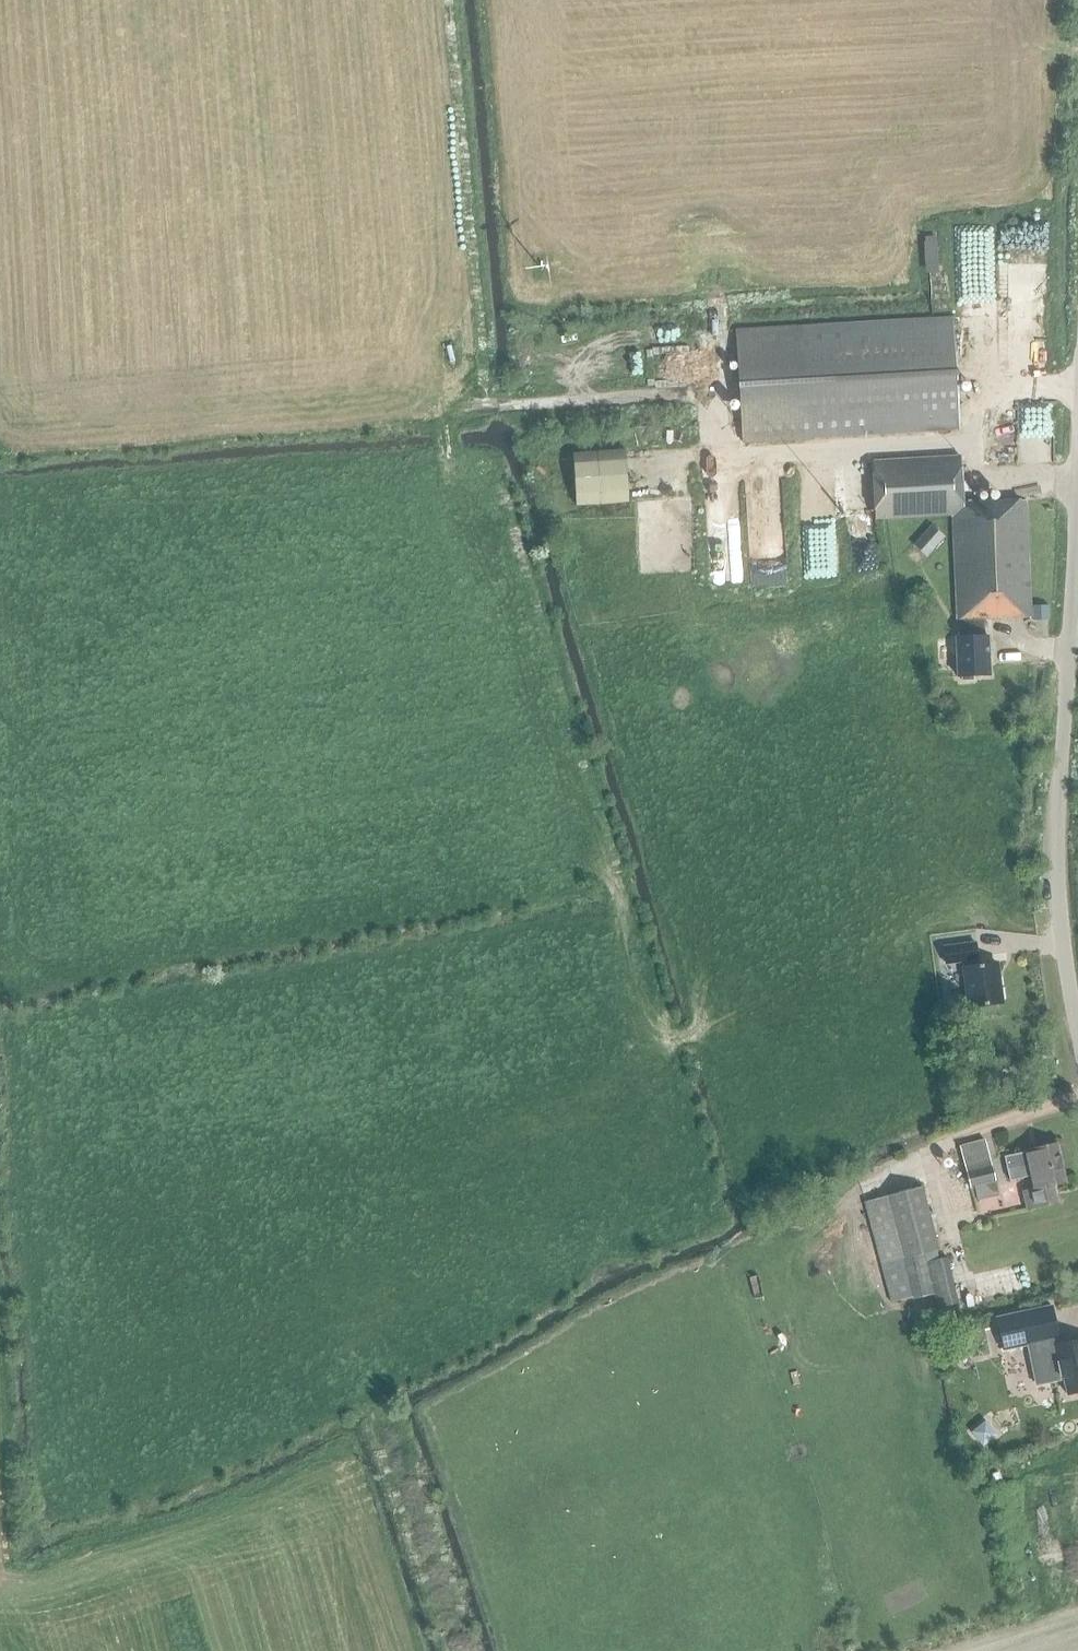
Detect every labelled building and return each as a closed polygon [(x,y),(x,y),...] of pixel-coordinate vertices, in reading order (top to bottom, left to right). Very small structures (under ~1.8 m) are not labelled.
[(922,235),(924,269),(936,269),(934,235),(922,235)] [(734,330),(741,443),(958,430),(951,317),(734,330)] [(564,458),(566,505),(626,502),(623,455),(564,458)] [(984,620),(1031,617),(1025,500),(962,504),(959,457),(871,462),(874,520),(952,515),(957,621),(958,621),(959,638),(955,638),(957,677),(989,676),(988,637),(984,637),(984,620)] [(921,536),(935,548),(944,538),(930,526),(921,536)] [(1032,621),(1048,621),(1048,606),(1031,606),(1032,621)] [(1002,1003),(996,963),(978,965),(975,943),(943,948),(945,963),(962,961),(969,1008),(1002,1003)] [(960,1148),(970,1189),(996,1183),(985,1142),(960,1148)] [(1025,1152),(1004,1157),(1009,1181),(1030,1176),(1033,1189),(1022,1191),(1026,1210),(1057,1202),(1053,1185),(1066,1182),(1057,1144),(1025,1151),(1025,1152)] [(865,1203),(882,1267),(891,1303),(914,1297),(915,1300),(934,1295),(937,1309),(957,1305),(947,1259),(926,1263),(924,1255),(938,1251),(921,1188),(865,1203)] [(1051,1306),(996,1318),(1003,1350),(1032,1344),(1052,1340),(1058,1338),(1051,1306)] [(1031,1357),(1036,1383),(1060,1378),(1063,1377),(1067,1395),(1077,1393),(1077,1340),(1059,1344),(1053,1346),(1052,1340),(1032,1344),(1035,1356),(1031,1357)] [(984,1424),(975,1432),(983,1441),(992,1434),(984,1424)]
